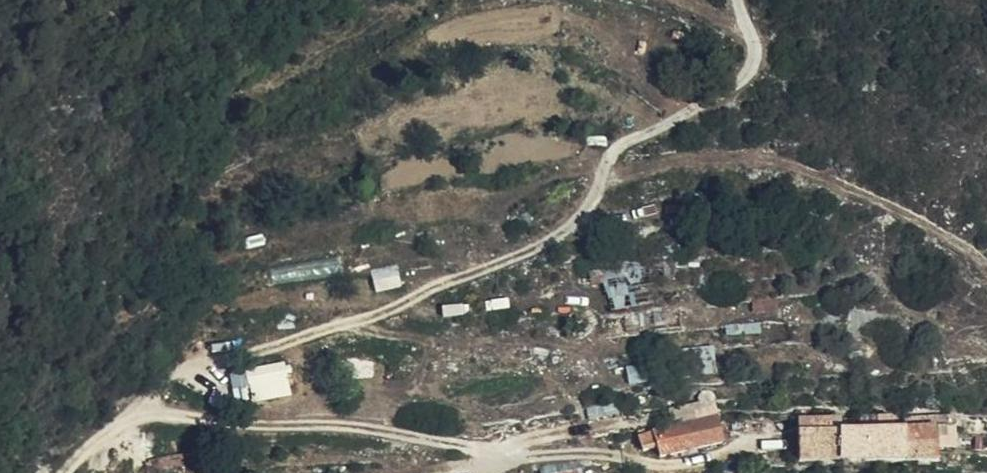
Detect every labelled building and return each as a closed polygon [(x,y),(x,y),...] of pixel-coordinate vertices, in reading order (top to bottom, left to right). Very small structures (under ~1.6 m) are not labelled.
[(255,401),(294,395),(288,360),(249,367),(255,401)] [(233,367),(236,401),(252,400),(249,365),(233,367)] [(872,446),(927,443),(923,408),(903,409),(903,399),(885,400),(886,410),(867,410),(872,446)] [(821,403),(822,411),(867,410),(886,410),(885,400),(821,403)] [(754,403),(673,418),(677,434),(690,433),(693,439),(756,429),(754,403)] [(923,408),(927,443),(966,440),(965,426),(984,425),(982,404),(923,408)] [(825,447),(872,446),(867,410),(822,411),(825,447)] [(189,450),(155,456),(158,471),(191,465),(189,450)] [(573,453),(574,461),(610,458),(610,453),(573,453)] [(574,461),(575,472),(611,472),(610,458),(574,461)]
